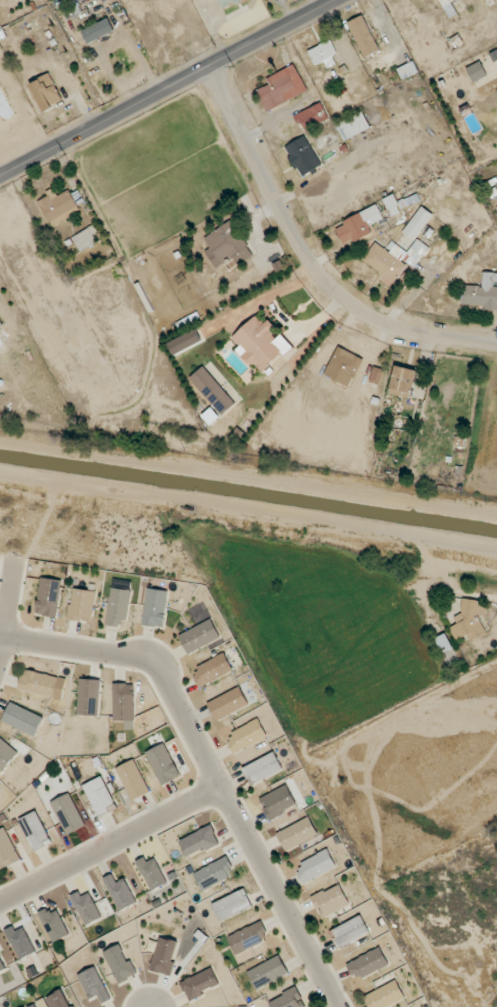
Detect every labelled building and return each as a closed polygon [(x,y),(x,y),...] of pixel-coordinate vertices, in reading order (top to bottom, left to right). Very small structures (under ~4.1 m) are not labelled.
[(223,10),(244,0),(219,0),(223,10)] [(443,10),(453,7),(451,0),(440,0),(443,10)] [(380,51),(364,15),(348,22),(364,58),(380,51)] [(73,23),(75,31),(95,25),(92,17),(73,23)] [(87,44),(114,32),(108,18),(81,31),(87,44)] [(325,62),(327,69),(336,65),(333,56),(337,54),(331,40),(308,50),(314,66),(325,62)] [(418,74),(415,62),(398,68),(401,79),(418,74)] [(466,68),(473,83),(487,76),(480,62),(466,68)] [(307,93),(296,65),(266,77),(269,85),(257,90),(265,110),(307,93)] [(42,111),(63,102),(51,74),(30,83),(42,111)] [(296,115),(304,132),(330,120),(321,102),(296,115)] [(337,123),(344,140),(370,129),(363,112),(337,123)] [(285,146),(299,177),(321,167),(307,136),(285,146)] [(70,190),(57,196),(55,191),(37,199),(51,227),(81,213),(70,190)] [(399,209),(402,208),(396,193),(383,199),(391,217),(401,213),(399,209)] [(372,233),(369,226),(384,219),(377,205),(334,226),(344,246),(372,233)] [(403,232),(414,241),(433,215),(422,206),(403,232)] [(204,238),(211,248),(205,251),(216,269),(229,261),(232,266),(252,253),(231,221),(204,238)] [(93,235),(98,232),(94,225),(72,238),(80,252),(97,242),(93,235)] [(375,243),(363,262),(395,282),(407,263),(415,269),(429,247),(416,239),(408,253),(394,244),(389,252),(375,243)] [(494,289),(495,282),(496,282),(496,273),(483,273),(482,286),(462,285),(461,307),(496,308),(496,289),(494,289)] [(261,375),(292,345),(281,334),(277,338),(270,331),(275,326),(269,320),(264,324),(256,316),(232,338),(240,346),(237,349),(261,375)] [(203,342),(196,329),(168,343),(174,356),(203,342)] [(350,387),(363,358),(337,347),(325,375),(350,387)] [(189,379),(223,416),(236,403),(203,366),(189,379)] [(417,371),(396,366),(389,393),(410,398),(417,371)] [(370,383),(380,385),(383,369),(373,367),(370,383)] [(57,617),(62,580),(40,578),(36,615),(57,617)] [(127,625),(130,590),(110,588),(107,624),(127,625)] [(142,625),(163,628),(169,591),(147,588),(142,625)] [(95,591),(72,589),(69,620),(92,622),(95,591)] [(470,641),(486,633),(479,618),(488,614),(479,596),(461,605),(464,612),(454,617),(457,624),(449,627),(456,641),(468,635),(470,641)] [(179,636),(189,654),(221,637),(211,619),(179,636)] [(200,687),(234,671),(225,654),(192,669),(200,687)] [(19,692),(56,696),(58,675),(22,671),(19,692)] [(99,716),(100,680),(79,679),(78,716),(99,716)] [(134,729),(134,683),(113,684),(113,721),(124,721),(125,730),(134,729)] [(217,721),(249,705),(240,687),(208,703),(217,721)] [(44,717),(10,702),(2,722),(35,737),(44,717)] [(235,754),(268,737),(258,719),(226,736),(235,754)] [(19,752),(0,737),(0,768),(4,771),(19,752)] [(180,777),(166,743),(147,752),(161,785),(180,777)] [(242,768),(251,785),(283,770),(275,752),(242,768)] [(115,768),(131,801),(150,792),(134,759),(115,768)] [(116,808),(103,776),(84,785),(97,816),(116,808)] [(259,799),(269,820),(297,805),(287,785),(259,799)] [(50,802),(66,835),(85,826),(70,793),(50,802)] [(34,851),(51,843),(36,811),(19,819),(34,851)] [(286,852),(318,835),(309,817),(276,834),(286,852)] [(220,843),(212,825),(180,840),(187,857),(220,843)] [(19,862),(7,828),(0,831),(0,869),(19,862)] [(303,884),(337,868),(329,850),(294,866),(303,884)] [(136,861),(150,891),(167,884),(155,858),(147,862),(145,857),(136,861)] [(201,890),(236,875),(228,857),(194,872),(201,890)] [(116,882),(112,874),(104,878),(119,912),(137,903),(125,878),(116,882)] [(312,896),(321,918),(350,906),(341,884),(312,896)] [(253,906),(244,888),(211,904),(220,922),(253,906)] [(107,898),(95,903),(88,890),(72,897),(85,926),(114,913),(107,898)] [(56,906),(40,914),(53,943),(70,935),(56,906)] [(331,931),(340,948),(370,932),(361,915),(331,931)] [(260,922),(227,936),(235,955),(268,940),(260,922)] [(24,927),(16,931),(13,926),(5,930),(20,960),(36,953),(24,927)] [(150,940),(147,950),(155,952),(150,970),(171,976),(175,963),(172,962),(178,942),(159,937),(158,942),(150,940)] [(135,976),(123,944),(104,951),(117,984),(135,976)] [(347,961),(354,980),(389,967),(382,948),(347,961)] [(288,974),(280,956),(247,971),(256,989),(288,974)] [(79,974),(88,999),(98,995),(102,1004),(110,1001),(97,967),(79,974)] [(180,982),(188,1000),(221,986),(213,968),(180,982)] [(397,980),(363,997),(368,1006),(389,1006),(406,999),(397,980)] [(271,1006),(306,1006),(297,988),(268,1001),(271,1006)] [(51,1006),(72,1006),(64,989),(47,997),(51,1006)] [(44,998),(37,1002),(40,1006),(48,1006),(44,998)]
